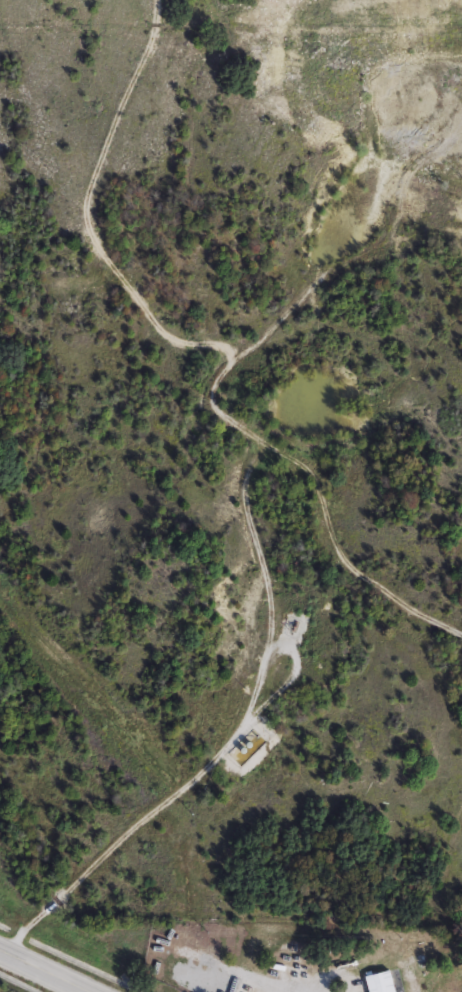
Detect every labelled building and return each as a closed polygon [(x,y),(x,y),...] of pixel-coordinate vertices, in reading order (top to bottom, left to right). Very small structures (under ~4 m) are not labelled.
[(394,970),(399,991),(372,991),(368,976),(394,970)]
